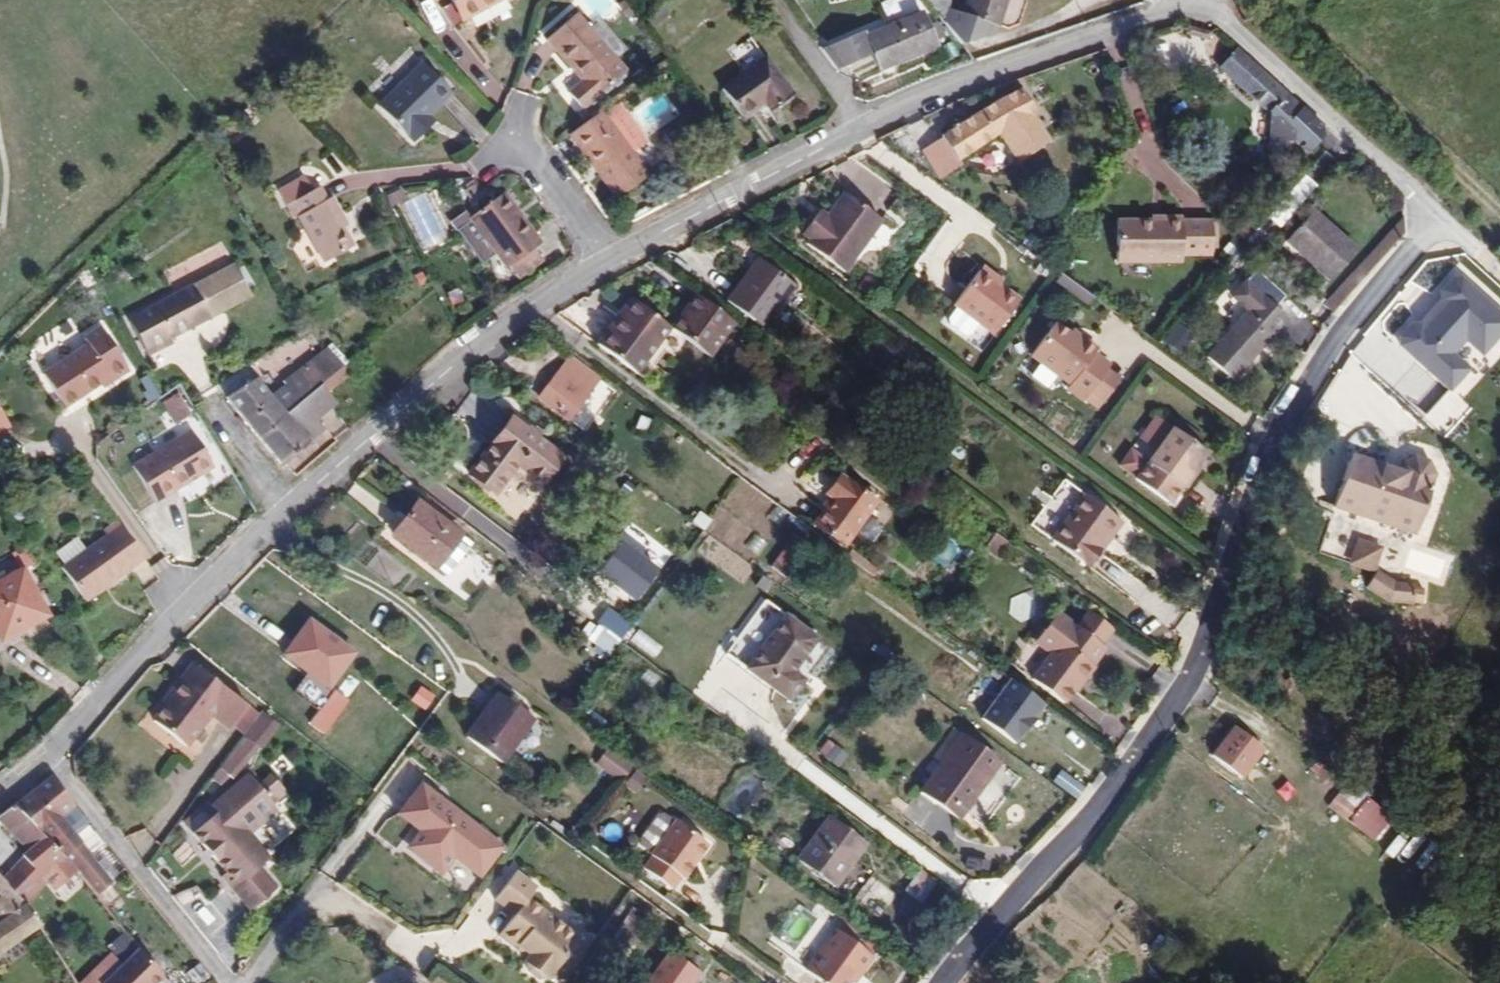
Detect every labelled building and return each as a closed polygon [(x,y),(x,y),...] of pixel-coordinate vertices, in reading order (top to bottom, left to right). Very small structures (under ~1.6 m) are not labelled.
[(451,13),(476,0),(444,0),(451,13)] [(966,8),(997,18),(1001,19),(1008,0),(969,0),(966,8)] [(569,11),(541,37),(578,75),(566,89),(581,104),(621,64),(569,11)] [(845,83),(938,45),(925,11),(871,33),(869,27),(829,45),(845,83)] [(1307,111),(1217,33),(1201,57),(1251,100),(1250,136),(1268,133),(1274,128),(1278,128),(1290,138),(1307,121),(1307,111)] [(742,58),(759,46),(752,36),(735,48),(742,58)] [(755,54),(715,88),(737,114),(757,100),(764,107),(785,89),(755,54)] [(420,57),(375,97),(407,134),(426,119),(420,111),(447,87),(420,57)] [(1029,108),(1034,105),(1015,78),(940,127),(940,130),(921,143),(940,170),(960,159),(956,154),(998,127),(1005,121),(1022,147),(1045,132),(1036,118),(1029,108)] [(596,103),(564,126),(609,191),(642,169),(596,103)] [(1041,115),(1034,105),(1029,108),(1036,118),(1041,115)] [(1005,121),(998,127),(1015,151),(1022,147),(1005,121)] [(726,160),(736,154),(732,148),(723,153),(726,160)] [(287,211),(284,213),(310,260),(339,245),(324,216),(329,213),(319,194),(313,197),(306,184),(299,188),(291,174),(265,188),(273,203),(274,202),(273,201),(280,198),(287,211)] [(495,185),(491,187),(508,208),(510,205),(495,185)] [(822,214),(815,208),(799,227),(806,233),(804,237),(844,266),(880,214),(843,186),(824,210),(822,214)] [(508,208),(491,187),(460,210),(497,255),(503,252),(513,265),(538,246),(527,232),(520,223),(524,220),(510,205),(508,208)] [(1345,236),(1297,197),(1273,229),(1320,268),(1345,236)] [(281,214),(284,213),(287,211),(280,198),(273,201),(274,202),(281,214)] [(1326,303),(1371,247),(1393,219),(1391,200),(1317,295),(1326,303)] [(818,204),(815,208),(822,214),(824,210),(818,204)] [(1152,212),(1140,212),(1103,214),(1105,255),(1154,254),(1154,251),(1171,250),(1171,247),(1200,246),(1201,239),(1199,214),(1199,211),(1169,211),(1169,207),(1151,207),(1152,212)] [(520,223),(527,232),(531,229),(524,220),(520,223)] [(787,272),(752,246),(720,289),(756,315),(787,272)] [(974,260),(994,275),(997,272),(977,257),(974,260)] [(1013,290),(994,275),(974,260),(947,294),(987,324),(1013,290)] [(233,261),(123,319),(142,357),(158,348),(156,343),(250,292),(233,261)] [(1279,313),(1236,276),(1224,292),(1239,306),(1202,352),(1228,375),(1279,313)] [(723,309),(685,281),(675,294),(678,296),(664,314),(701,341),(723,309)] [(622,283),(600,311),(639,341),(660,311),(622,283)] [(600,311),(588,328),(628,357),(639,341),(600,311)] [(1073,334),(1064,327),(1047,314),(1024,347),(1063,377),(1061,380),(1077,392),(1081,387),(1099,363),(1103,358),(1088,346),(1091,342),(1076,330),(1073,334)] [(107,369),(110,372),(127,362),(101,317),(84,328),(87,335),(41,363),(61,396),(98,374),(107,369)] [(1421,361),(1449,378),(1477,333),(1450,317),(1421,361)] [(1162,339),(1179,353),(1194,334),(1177,320),(1162,339)] [(1067,323),(1064,327),(1073,334),(1076,330),(1067,323)] [(249,373),(220,391),(252,433),(336,357),(321,341),(309,352),(306,349),(296,358),(298,361),(275,382),(277,383),(264,393),(249,373)] [(591,367),(560,343),(532,382),(562,405),(591,367)] [(346,368),(336,357),(252,433),(281,469),(320,431),(310,419),(328,402),(321,392),(346,368)] [(1099,363),(1081,387),(1094,397),(1112,373),(1099,363)] [(100,378),(110,372),(107,369),(98,374),(100,378)] [(146,417),(157,410),(171,399),(166,393),(141,410),(146,417)] [(502,405),(468,453),(507,483),(543,434),(502,405)] [(9,423),(0,406),(0,428),(9,423)] [(162,416),(157,410),(146,417),(151,424),(162,416)] [(1155,433),(1189,458),(1197,444),(1165,420),(1155,433)] [(182,432),(127,469),(149,503),(204,466),(182,432)] [(1192,463),(1189,458),(1155,433),(1126,470),(1165,498),(1192,463)] [(507,483),(519,492),(554,442),(543,434),(507,483)] [(1400,462),(1351,448),(1336,505),(1418,525),(1436,471),(1430,455),(1417,452),(1407,454),(1400,462)] [(462,462),(502,490),(507,483),(468,453),(462,462)] [(856,484),(821,457),(807,475),(813,480),(795,504),(825,526),(856,484)] [(507,483),(502,490),(514,498),(519,492),(507,483)] [(436,563),(439,563),(465,531),(466,529),(414,487),(386,521),(436,563)] [(1094,543),(1114,516),(1080,490),(1047,535),(1084,563),(1097,546),(1094,543)] [(1117,518),(1114,516),(1094,543),(1097,546),(1117,518)] [(769,558),(789,529),(774,519),(753,547),(769,558)] [(147,558),(121,521),(104,532),(107,537),(86,552),(65,567),(63,568),(87,602),(147,558)] [(992,528),(982,541),(996,551),(1005,537),(992,528)] [(448,570),(475,539),(465,531),(439,563),(448,570)] [(1385,546),(1357,538),(1350,560),(1378,568),(1385,546)] [(52,561),(65,567),(86,552),(72,545),(52,561)] [(1101,550),(1097,546),(1084,563),(1089,567),(1101,550)] [(0,566),(0,633),(23,620),(25,624),(49,610),(18,555),(0,566)] [(756,566),(747,560),(742,567),(750,573),(756,566)] [(1369,584),(1388,599),(1411,598),(1410,580),(1394,581),(1381,570),(1369,584)] [(595,610),(619,630),(630,616),(604,598),(595,610)] [(804,622),(773,599),(734,655),(778,685),(792,665),(782,656),(804,622)] [(1099,642),(1050,604),(1028,636),(1043,648),(1025,672),(1057,696),(1072,677),(1075,680),(1091,662),(1087,659),(1099,642)] [(350,642),(307,612),(280,647),(322,680),(350,642)] [(653,658),(663,646),(637,627),(628,640),(653,658)] [(993,664),(982,655),(977,665),(988,672),(993,664)] [(228,720),(241,731),(256,711),(188,658),(164,689),(167,691),(160,703),(149,715),(153,719),(170,733),(182,740),(206,709),(226,724),(228,720)] [(978,679),(967,669),(958,681),(969,690),(978,679)] [(1026,698),(999,678),(976,710),(1003,730),(1026,698)] [(529,706),(495,680),(464,724),(498,749),(529,706)] [(332,694),(320,684),(296,718),(307,727),(332,694)] [(167,691),(164,689),(156,699),(160,703),(167,691)] [(590,709),(582,723),(602,734),(610,720),(590,709)] [(163,743),(170,733),(153,719),(146,729),(163,743)] [(1209,755),(1241,780),(1264,751),(1231,726),(1209,755)] [(1003,760),(964,730),(922,787),(961,817),(1003,760)] [(598,749),(625,769),(636,754),(609,732),(598,749)] [(825,737),(816,750),(838,765),(847,752),(825,737)] [(1068,775),(1050,761),(1043,772),(1061,785),(1068,775)] [(216,791),(221,797),(192,825),(228,863),(223,867),(253,899),(276,876),(259,858),(270,848),(243,820),(271,793),(263,785),(266,783),(258,774),(255,776),(244,765),(216,791)] [(66,862),(91,889),(106,876),(70,833),(54,813),(68,799),(47,775),(12,801),(53,846),(58,852),(66,862)] [(503,842),(418,784),(397,815),(482,873),(503,842)] [(1341,791),(1329,805),(1348,821),(1360,807),(1341,791)] [(1371,797),(1352,821),(1375,838),(1393,814),(1371,797)] [(70,833),(85,817),(68,799),(54,813),(70,833)] [(658,801),(642,822),(658,834),(676,809),(664,800),(658,801)] [(18,877),(23,873),(53,846),(12,801),(0,809),(0,832),(17,851),(10,857),(14,861),(0,870),(0,891),(18,877)] [(676,809),(658,834),(693,858),(695,847),(699,848),(709,833),(676,809)] [(867,840),(826,810),(795,854),(836,884),(867,840)] [(658,834),(642,822),(639,828),(639,834),(652,843),(658,834)] [(780,829),(773,844),(793,853),(799,838),(780,829)] [(658,834),(652,843),(654,844),(645,857),(673,878),(680,868),(684,869),(693,858),(658,834)] [(28,880),(58,852),(53,846),(23,873),(28,880)] [(519,908),(504,930),(522,943),(524,940),(535,948),(533,951),(531,954),(534,956),(535,963),(546,970),(553,969),(556,971),(585,928),(531,892),(539,880),(518,865),(498,894),(519,908)] [(917,868),(903,888),(921,901),(936,881),(917,868)] [(18,877),(24,885),(28,880),(23,873),(18,877)] [(11,907),(30,891),(24,885),(18,877),(0,891),(0,893),(11,907)] [(27,927),(11,907),(0,893),(0,945),(27,927)] [(872,948),(879,937),(843,909),(836,920),(872,948)] [(848,972),(852,974),(872,948),(836,920),(815,946),(848,972)] [(72,982),(155,982),(167,972),(129,930),(72,982)] [(522,943),(533,951),(535,948),(524,940),(522,943)] [(664,945),(639,982),(634,979),(632,982),(681,982),(694,964),(664,945)] [(848,972),(815,946),(805,961),(834,982),(840,982),(848,972)]
